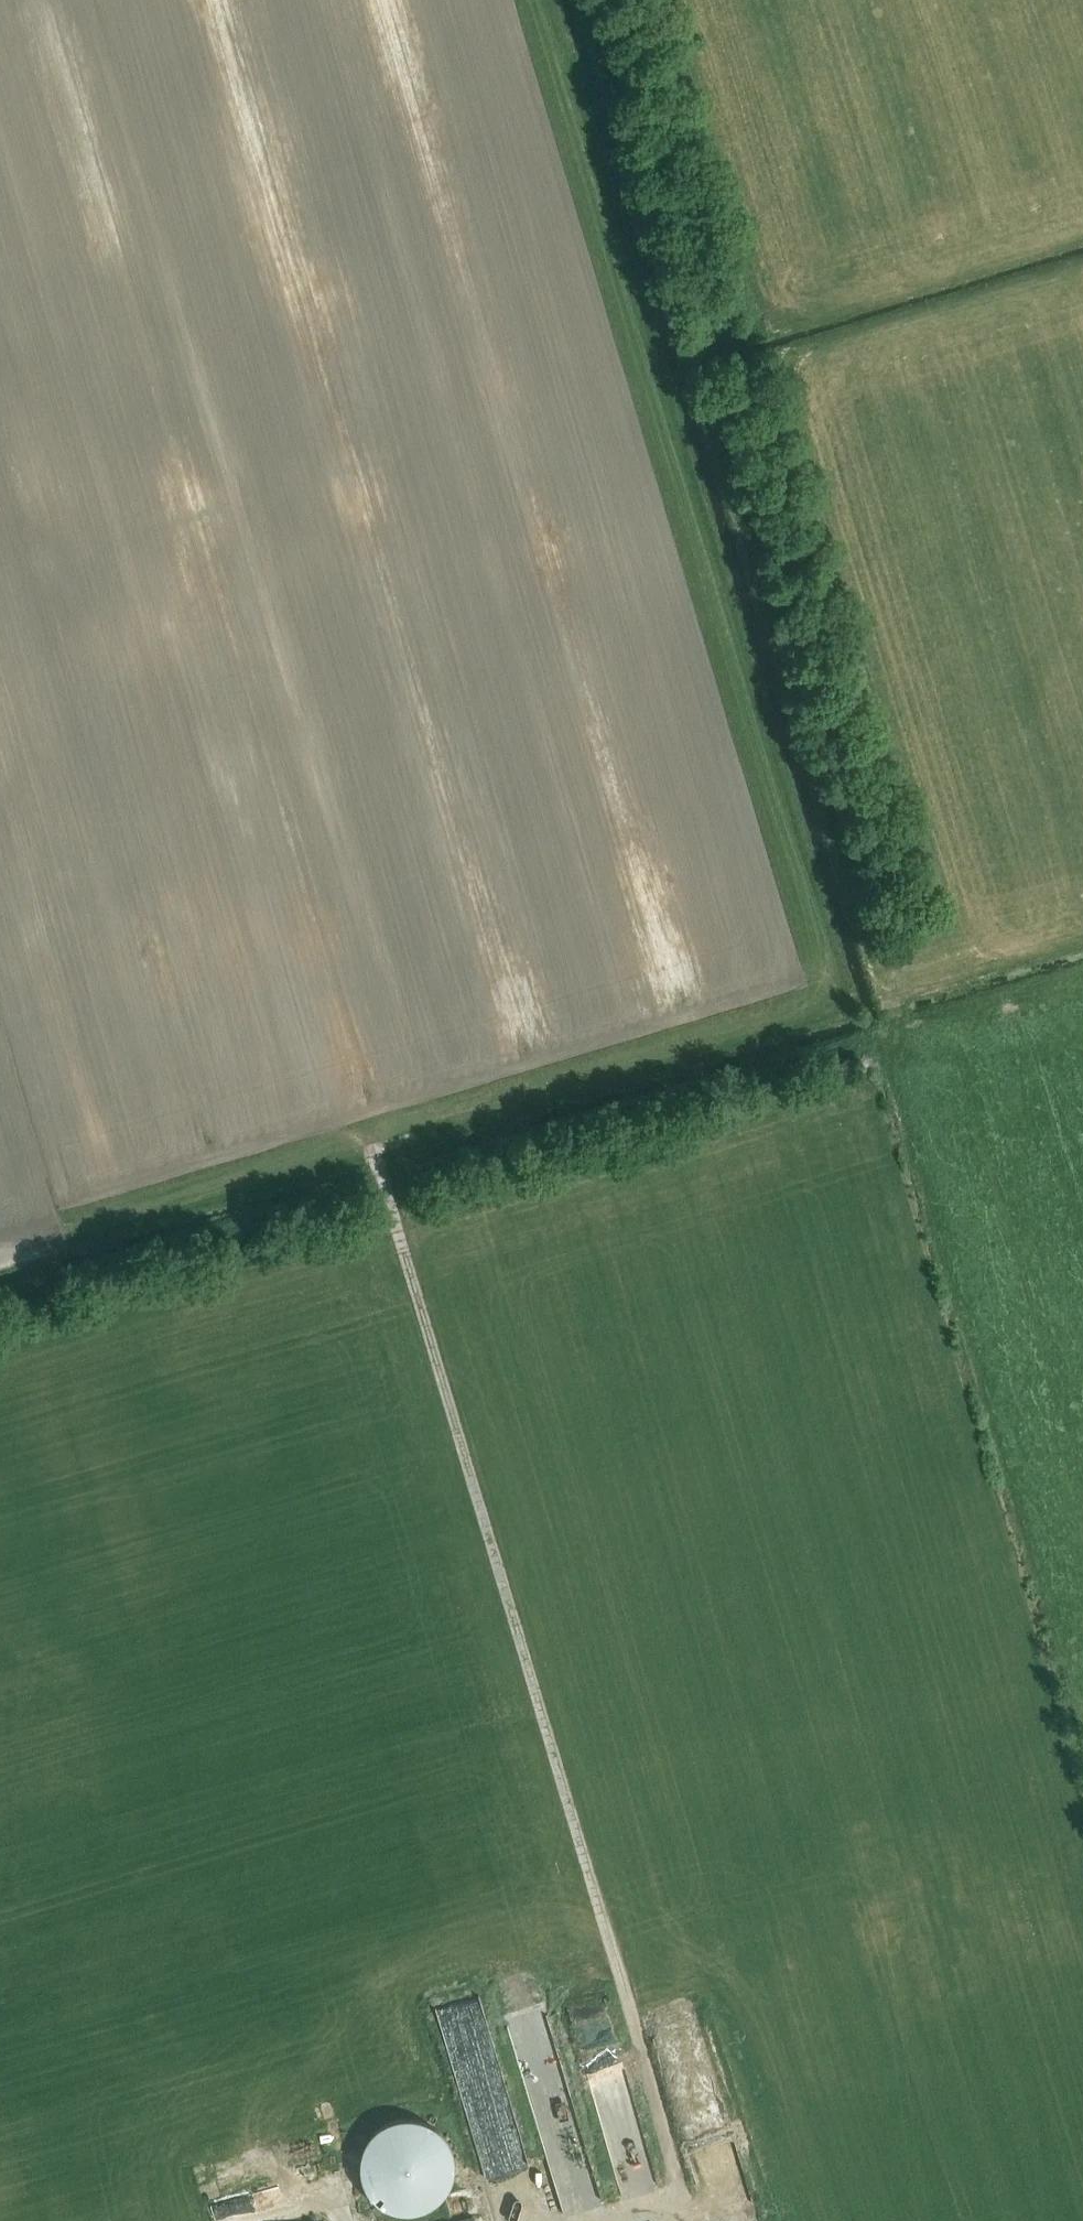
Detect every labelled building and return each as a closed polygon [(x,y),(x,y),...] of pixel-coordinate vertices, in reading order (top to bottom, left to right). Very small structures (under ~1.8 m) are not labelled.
[(706,2109),(720,2106),(700,2023),(664,2032),(684,2115),(685,2114),(687,2122),(708,2117),(706,2109)] [(408,2213),(420,2212),(432,2207),(442,2199),(449,2189),(454,2178),(456,2166),(454,2153),(449,2142),(442,2132),(432,2124),(420,2120),(408,2118),(396,2120),(384,2124),(374,2132),(367,2142),(362,2153),(360,2166),(362,2178),(367,2189),(374,2199),(384,2207),(396,2212),(408,2213)]
